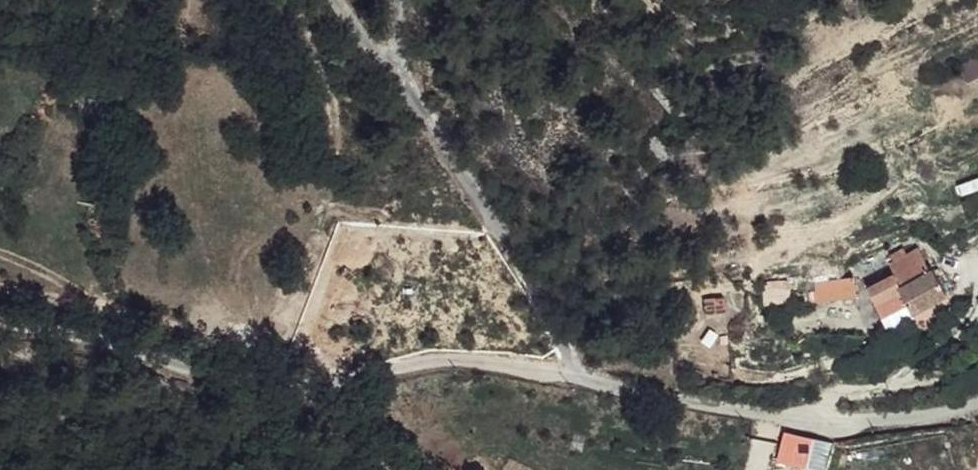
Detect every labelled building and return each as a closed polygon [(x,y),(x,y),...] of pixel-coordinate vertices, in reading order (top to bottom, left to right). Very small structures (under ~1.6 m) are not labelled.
[(933,276),(920,255),(886,272),(888,278),(867,289),(884,320),(907,309),(914,318),(947,295),(938,274),(933,276)] [(762,304),(783,301),(780,277),(759,279),(762,304)] [(856,300),(854,279),(812,282),(813,303),(856,300)] [(814,440),(787,430),(780,458),(808,468),(814,440)]
